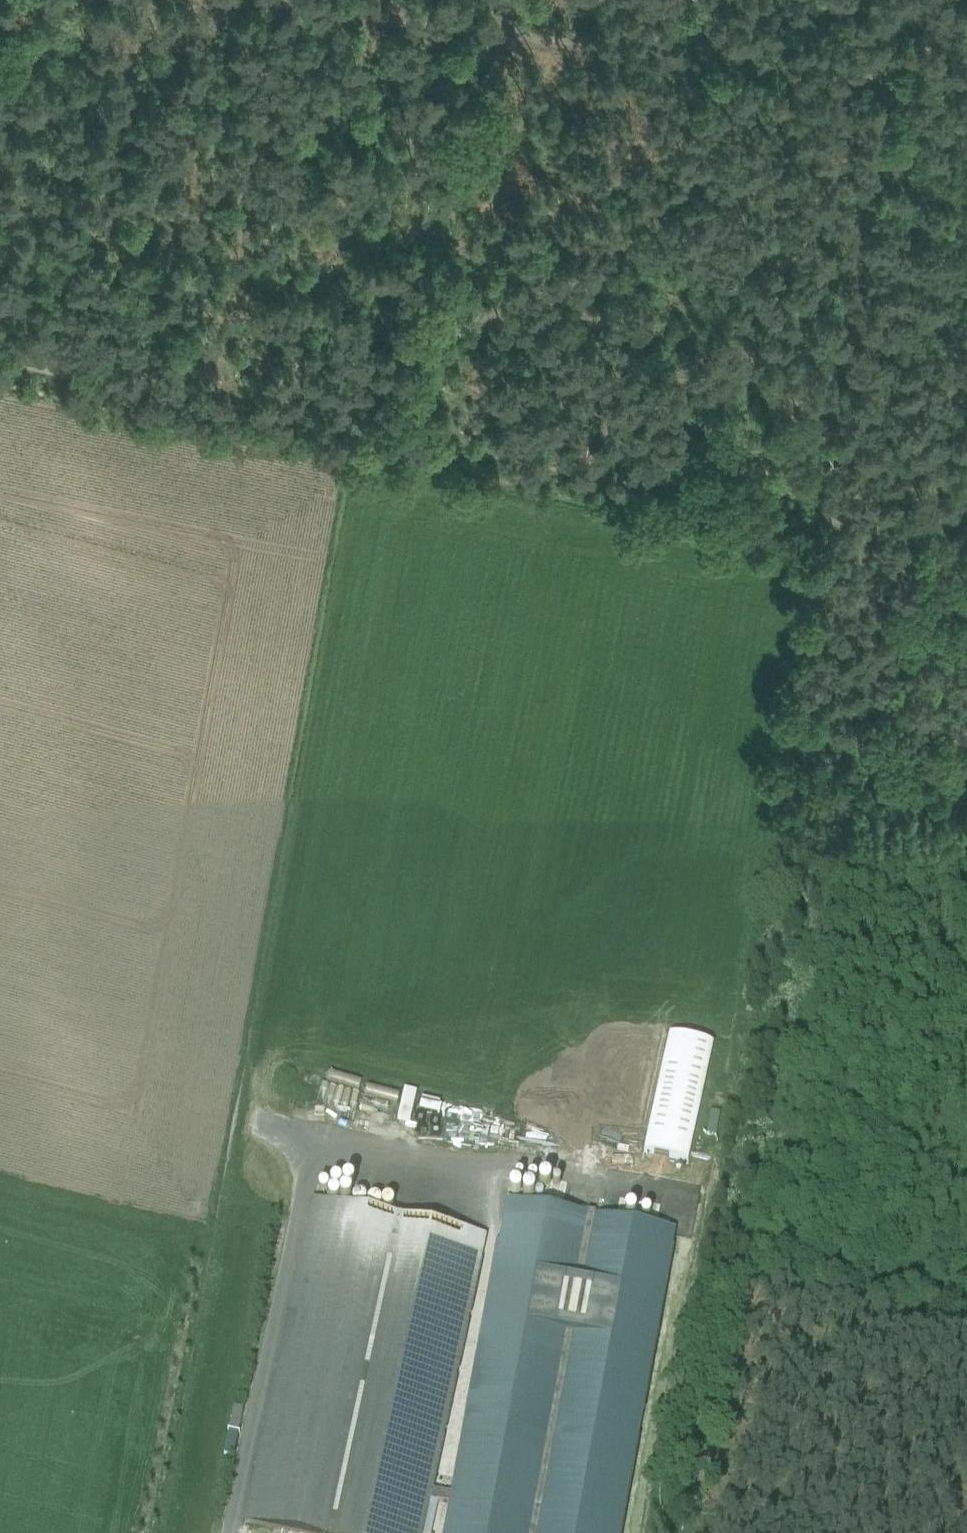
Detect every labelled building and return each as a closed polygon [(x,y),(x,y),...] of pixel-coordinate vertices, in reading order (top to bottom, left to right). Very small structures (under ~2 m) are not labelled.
[(430,1494),(485,1237),(313,1200),(244,1524),(288,1532),(421,1532),(430,1494)] [(447,1532),(620,1532),(675,1234),(508,1203),(454,1496),(430,1492),(428,1502),(452,1507),(447,1532)]
